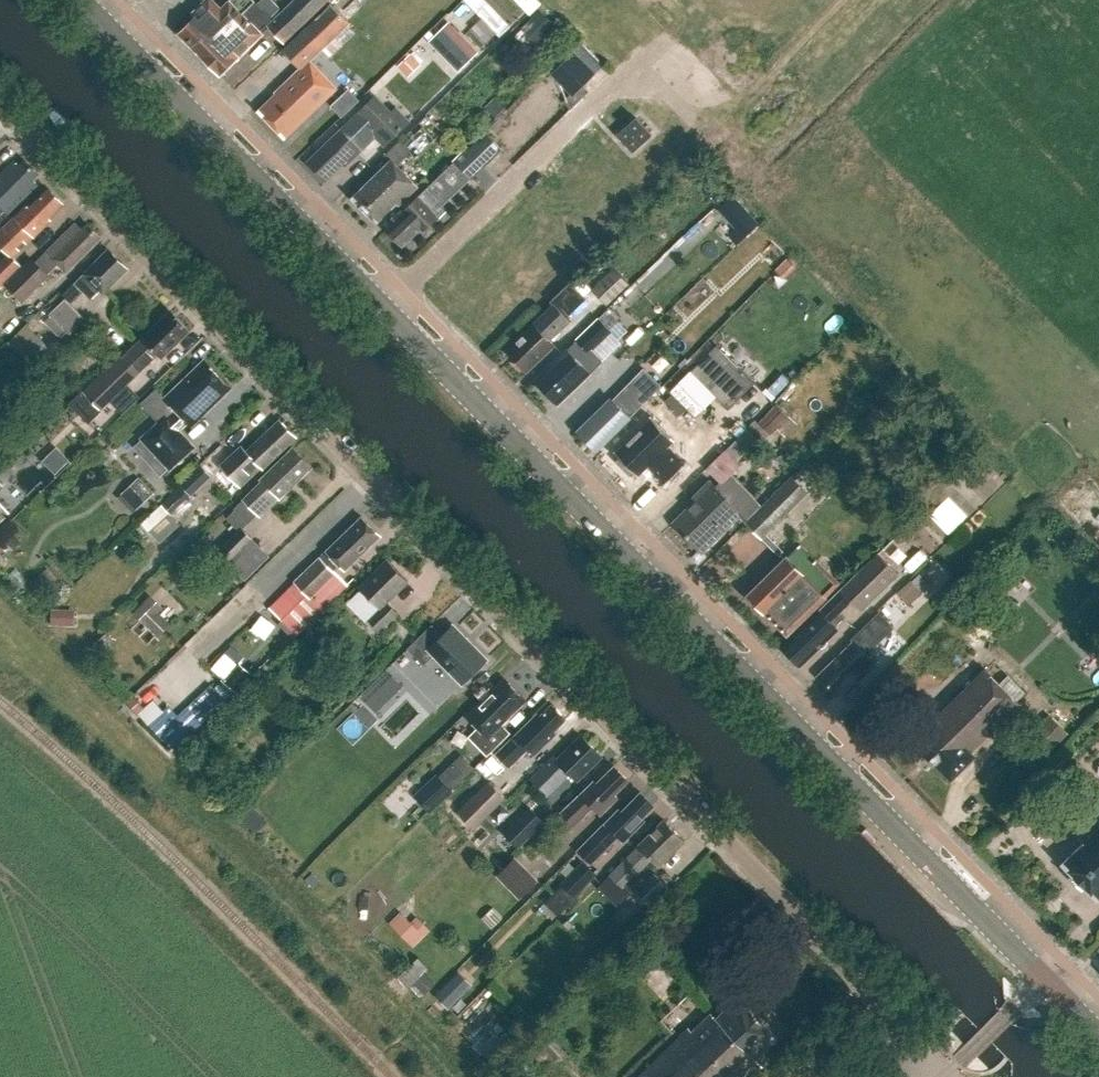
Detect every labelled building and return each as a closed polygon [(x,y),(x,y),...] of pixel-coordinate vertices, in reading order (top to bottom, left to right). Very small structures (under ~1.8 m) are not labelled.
[(253,1),(251,0),(231,0),(222,9),(213,0),(205,0),(191,14),(195,18),(178,35),(197,54),(205,45),(209,48),(253,1)] [(197,54),(218,75),(220,77),(269,29),(283,44),(329,0),(293,0),(283,11),(272,0),(262,0),(256,5),(253,1),(209,48),(205,45),(197,54)] [(485,0),(463,0),(481,18),(472,28),(487,44),(497,34),(500,38),(511,27),(485,0)] [(530,16),(542,4),(538,0),(515,0),(530,16)] [(276,95),(259,112),(272,125),(323,75),(309,60),(324,45),(334,55),(357,33),(328,2),(280,48),(300,68),(274,93),(276,95)] [(537,46),(556,28),(539,11),(520,29),(537,46)] [(450,23),(431,41),(460,71),(479,52),(450,23)] [(606,65),(579,38),(547,70),(551,73),(550,74),(573,98),(606,65)] [(323,75),(272,125),(285,139),(337,89),(323,75)] [(341,130),(307,163),(326,182),(343,165),(346,168),(375,139),(384,148),(409,123),(396,108),(391,112),(376,96),(341,130)] [(496,119),(506,108),(495,98),(485,108),(496,119)] [(633,153),(652,135),(635,118),(616,136),(633,153)] [(383,157),(390,163),(353,199),(377,223),(397,204),(400,206),(418,187),(396,166),(410,153),(398,141),(383,157)] [(405,211),(408,214),(389,232),(392,234),(392,237),(397,243),(401,242),(403,245),(421,227),(425,232),(437,220),(434,216),(484,168),(469,152),(405,211)] [(38,186),(32,180),(38,174),(24,160),(18,166),(13,161),(0,174),(0,215),(4,211),(9,215),(38,186)] [(29,208),(27,205),(0,232),(0,246),(8,254),(10,252),(15,257),(51,221),(48,219),(63,204),(48,189),(29,208)] [(744,238),(759,224),(733,195),(718,209),(744,238)] [(87,224),(81,229),(75,223),(46,253),(46,252),(35,263),(32,260),(7,285),(24,302),(59,265),(67,272),(100,238),(87,224)] [(102,295),(128,269),(108,250),(74,284),(77,287),(49,315),(51,317),(45,323),(61,339),(67,333),(69,336),(86,320),(71,305),(83,293),(91,300),(99,292),(102,295)] [(22,266),(10,253),(0,263),(0,288),(22,266)] [(615,268),(592,290),(608,306),(630,284),(615,268)] [(549,341),(569,321),(566,319),(586,299),(569,282),(549,301),(552,304),(520,335),(522,337),(507,351),(526,371),(554,345),(549,341)] [(174,345),(188,331),(170,312),(123,358),(121,355),(83,392),(100,410),(157,354),(162,358),(174,348),(174,345)] [(589,354),(611,333),(598,319),(576,341),(589,354)] [(20,356),(39,337),(27,325),(7,344),(20,356)] [(558,404),(589,375),(566,351),(535,380),(548,395),(548,398),(552,402),(555,402),(558,404)] [(23,377),(0,355),(0,400),(23,377)] [(230,387),(206,362),(166,400),(177,411),(167,421),(165,419),(144,438),(171,468),(192,448),(178,432),(188,423),(191,425),(230,387)] [(641,370),(612,400),(610,398),(577,432),(596,451),(630,418),(660,387),(641,370)] [(770,435),(788,417),(774,402),(755,420),(770,435)] [(652,417),(616,453),(620,458),(617,461),(630,475),(634,471),(638,476),(648,466),(655,473),(663,481),(666,484),(686,464),(668,446),(675,440),(652,417)] [(263,469),(296,437),(279,420),(247,451),(241,445),(231,455),(220,465),(210,475),(211,476),(231,497),(241,488),(262,468),(263,469)] [(48,462),(66,469),(72,454),(54,447),(48,462)] [(727,447),(714,460),(729,475),(742,462),(727,447)] [(279,497),(311,467),(294,449),(262,480),(263,481),(226,517),(238,530),(243,525),(244,526),(258,512),(260,514),(278,496),(279,497)] [(191,494),(211,476),(210,475),(201,465),(181,484),(191,494)] [(792,476),(746,521),(763,539),(792,510),(808,494),(809,493),(792,476)] [(136,510),(154,494),(139,477),(121,494),(136,510)] [(13,507),(28,494),(15,479),(0,492),(13,507)] [(709,481),(692,498),(695,501),(672,523),(698,550),(720,528),(724,532),(741,514),(709,481)] [(169,514),(176,522),(193,506),(191,496),(182,487),(162,505),(170,513),(169,514)] [(158,540),(177,523),(176,522),(169,514),(170,513),(162,505),(142,524),(158,540)] [(380,536),(362,517),(295,582),(310,598),(336,573),(333,570),(340,563),(346,570),(380,536)] [(226,566),(254,538),(242,527),(215,554),(226,566)] [(13,535),(4,543),(12,552),(21,544),(13,535)] [(748,595),(787,635),(842,581),(818,557),(817,558),(804,544),(788,560),(786,558),(748,595)] [(878,552),(819,610),(820,611),(782,648),(800,666),(838,629),(835,626),(846,616),(841,611),(851,601),(861,611),(900,573),(878,552)] [(387,602),(408,582),(387,560),(359,587),(380,609),(368,620),(379,631),(398,613),(387,602)] [(924,565),(918,571),(920,573),(923,576),(929,570),(924,565)] [(911,579),(897,593),(910,605),(924,592),(912,580),(911,579)] [(234,594),(242,588),(236,581),(228,588),(234,594)] [(959,592),(952,586),(944,594),(950,600),(959,592)] [(146,601),(134,613),(159,638),(171,625),(146,601)] [(52,610),(52,626),(64,626),(64,610),(52,610)] [(854,641),(818,676),(837,694),(855,676),(859,680),(877,663),(866,651),(892,625),(878,611),(852,639),(854,641)] [(434,655),(462,684),(486,660),(453,626),(441,637),(432,627),(433,626),(431,625),(407,649),(424,666),(434,655)] [(103,668),(112,659),(99,645),(89,654),(103,668)] [(236,693),(252,674),(237,662),(221,680),(236,693)] [(934,712),(909,737),(928,756),(1000,684),(984,669),(938,715),(934,712)] [(402,688),(392,677),(382,686),(392,697),(402,688)] [(1007,677),(1000,684),(928,756),(951,779),(976,754),(973,752),(1020,705),(1016,701),(1024,694),(1007,677)] [(469,738),(487,756),(509,734),(500,725),(524,700),(506,681),(468,719),(479,729),(469,738)] [(215,685),(181,714),(171,704),(149,723),(171,748),(227,699),(215,685)] [(137,714),(144,708),(134,696),(127,703),(137,714)] [(497,753),(510,767),(529,748),(535,755),(557,733),(554,730),(566,719),(552,705),(540,716),(537,713),(497,753)] [(577,780),(602,756),(581,736),(557,760),(554,756),(530,780),(546,796),(570,773),(577,780)] [(452,789),(474,769),(462,755),(439,776),(452,789)] [(610,798),(628,780),(614,767),(596,784),(594,782),(561,815),(574,828),(594,807),(601,814),(614,802),(610,798)] [(439,776),(437,774),(414,796),(430,813),(454,791),(452,789),(439,776)] [(475,829),(506,798),(489,781),(458,812),(475,829)] [(636,823),(653,806),(641,794),(622,813),(619,810),(581,849),(593,861),(618,836),(624,841),(636,829),(636,823)] [(532,805),(504,832),(517,845),(544,817),(532,805)] [(1083,843),(1062,863),(1097,899),(1098,898),(1098,811),(1094,816),(1097,819),(1079,838),(1083,843)] [(659,867),(685,841),(664,820),(621,863),(610,873),(631,894),(642,883),(636,877),(652,860),(659,867)] [(539,880),(516,857),(496,875),(520,899),(539,880)] [(563,883),(575,895),(596,874),(584,862),(563,883)] [(315,890),(322,883),(312,873),(305,880),(315,890)] [(402,912),(391,923),(414,946),(431,930),(417,917),(412,922),(402,912)] [(447,1010),(470,987),(458,975),(435,998),(447,1010)] [(738,998),(717,1019),(710,1012),(691,1031),(689,1028),(637,1076),(751,1076),(762,1066),(754,1058),(776,1037),(738,998)]
